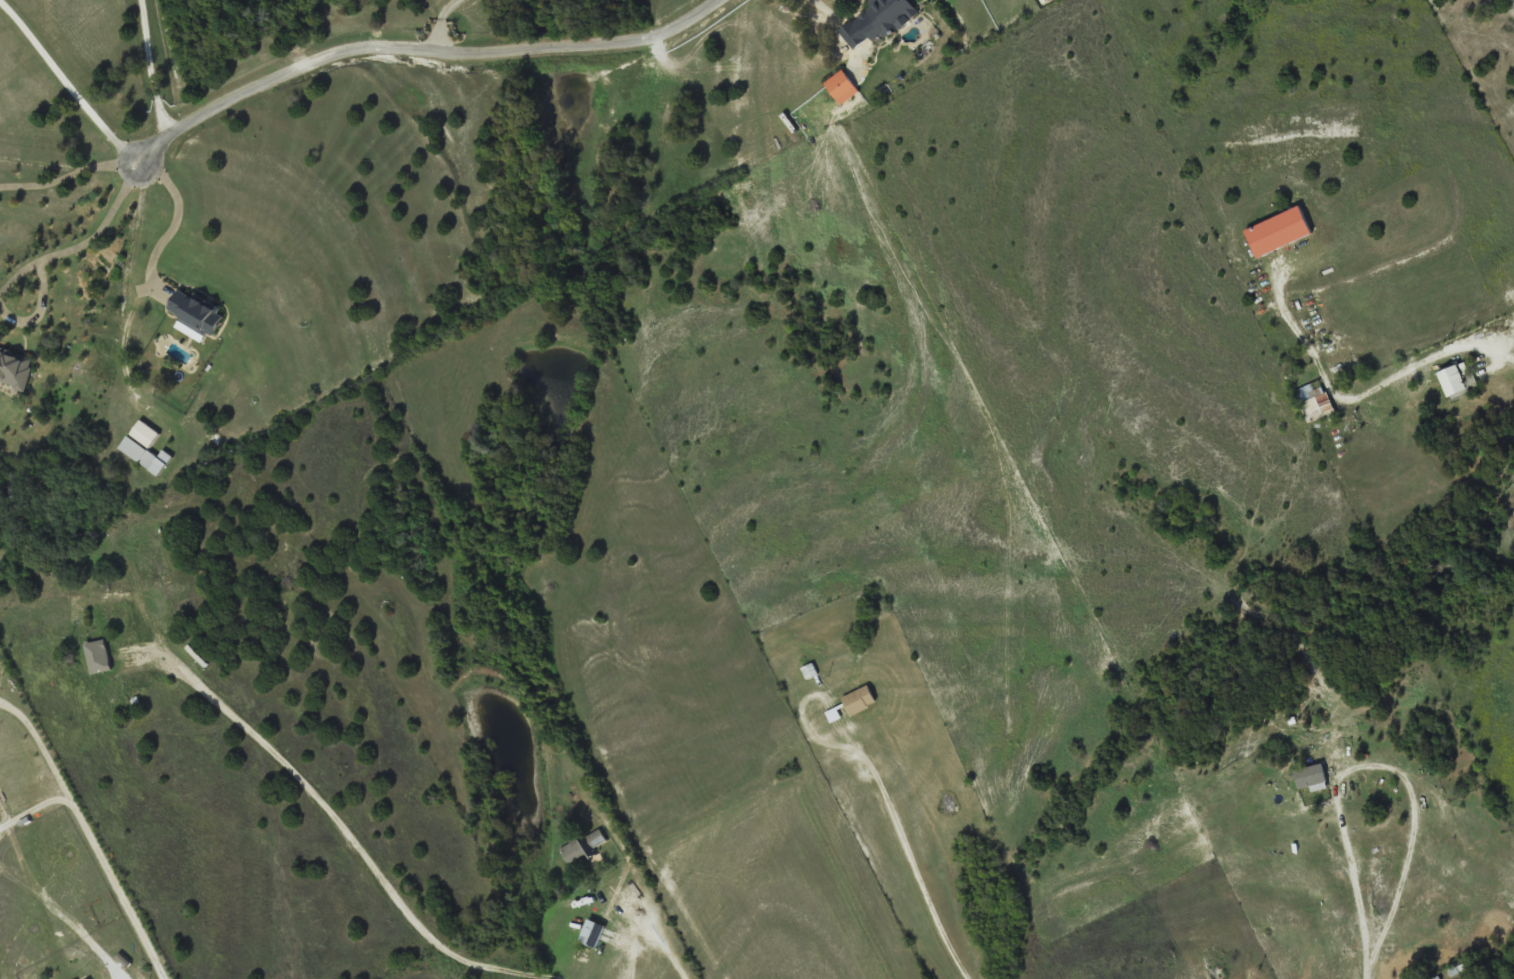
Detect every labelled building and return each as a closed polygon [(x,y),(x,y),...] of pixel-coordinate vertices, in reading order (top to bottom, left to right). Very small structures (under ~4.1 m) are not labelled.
[(920,12),(912,0),(874,0),(865,6),(874,18),(865,25),(877,42),(920,12)] [(845,104),(863,90),(845,68),(827,83),(845,104)] [(1317,234),(1305,205),(1245,230),(1257,259),(1317,234)] [(180,319),(212,337),(226,311),(180,287),(169,308),(182,315),(180,319)] [(34,356),(0,347),(0,381),(26,388),(34,356)] [(1451,399),(1474,390),(1463,363),(1440,373),(1451,399)] [(1309,426),(1337,413),(1323,379),(1294,391),(1309,426)] [(121,449),(160,476),(174,456),(164,449),(160,455),(151,449),(162,432),(141,419),(121,449)] [(801,668),(805,678),(818,674),(813,663),(801,668)] [(852,716),(879,702),(870,683),(843,697),(852,716)] [(1297,786),(1327,786),(1327,767),(1297,767),(1297,786)] [(606,843),(603,831),(562,841),(567,864),(597,857),(594,846),(606,843)] [(608,925),(591,918),(581,941),(598,949),(608,925)]
